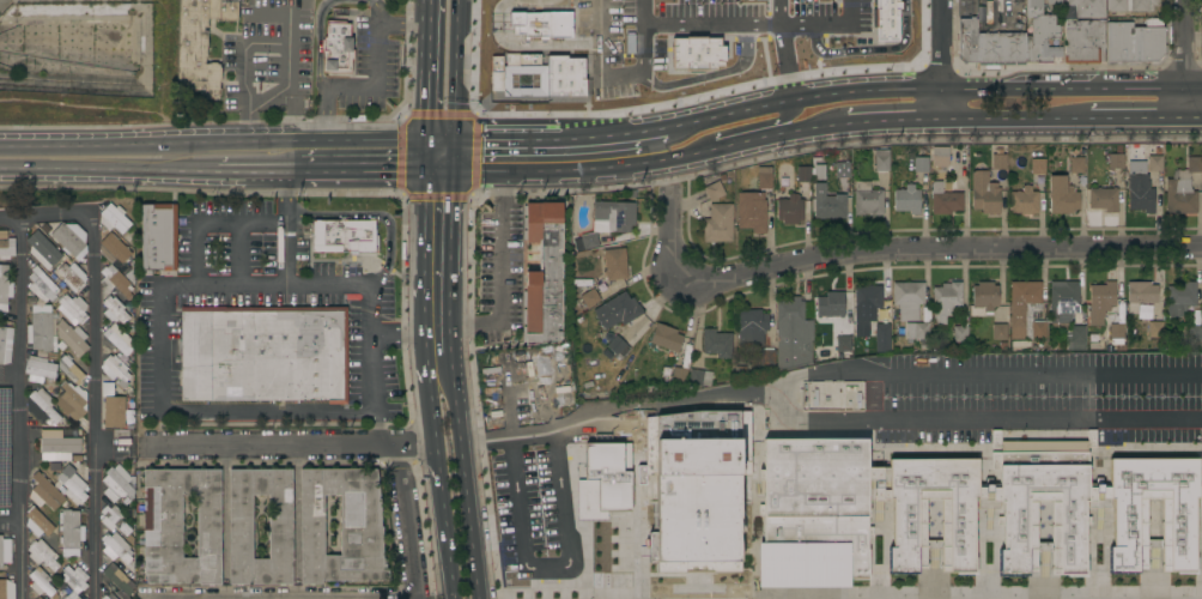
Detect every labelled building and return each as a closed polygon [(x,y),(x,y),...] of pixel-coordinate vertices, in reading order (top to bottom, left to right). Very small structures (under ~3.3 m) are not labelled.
[(178,79),(179,0),(238,0),(238,19),(236,19),(235,22),(227,22),(226,19),(225,19),(224,20),(224,22),(219,22),(218,19),(218,18),(208,18),(208,26),(208,28),(207,28),(205,28),(205,30),(207,30),(207,31),(208,31),(207,56),(207,58),(206,59),(206,63),(211,63),(212,62),(217,62),(218,63),(220,63),(220,67),(221,68),(221,81),(220,83),(220,87),(221,89),(221,95),(220,96),(220,98),(217,98),(217,99),(215,101),(212,101),(210,98),(207,98),(207,96),(204,96),(201,93),(201,91),(195,90),(194,89),(190,89),(190,85),(183,84),(183,80),(178,80),(178,79)] [(1026,18),(1026,0),(1043,0),(1043,2),(1043,16),(1055,16),(1055,25),(1060,25),(1060,40),(1050,40),(1050,37),(1048,37),(1048,47),(1062,47),(1062,56),(1052,56),(1052,62),(1026,62),(1025,37),(1032,37),(1032,18),(1026,18)] [(1067,5),(1067,0),(1105,0),(1105,18),(1076,18),(1076,20),(1105,20),(1106,23),(1106,61),(1099,61),(1099,63),(1064,63),(1064,46),(1067,46),(1067,40),(1064,40),(1064,5),(1067,5)] [(1106,17),(1107,0),(1159,0),(1159,6),(1154,6),(1154,12),(1130,12),(1130,11),(1127,11),(1127,12),(1124,12),(1124,17),(1106,17)] [(1026,65),(967,65),(967,55),(959,55),(959,19),(971,19),(971,17),(975,17),(975,19),(977,19),(977,34),(1025,34),(1025,37),(1026,62),(1026,65)] [(323,72),(323,53),(321,53),(322,40),(323,40),(323,37),(327,37),(327,23),(327,20),(346,22),(346,24),(351,24),(351,37),(353,37),(352,49),(354,49),(354,60),(352,60),(351,73),(323,72)] [(1106,23),(1133,23),(1133,28),(1164,28),(1164,46),(1167,46),(1167,54),(1168,55),(1160,65),(1106,66),(1106,61),(1106,23)] [(1109,169),(1109,153),(1116,153),(1116,146),(1122,146),(1122,153),(1124,153),(1124,169),(1109,169)] [(933,147),(948,147),(948,167),(947,167),(947,173),(935,173),(935,167),(931,167),(933,147)] [(992,155),(996,155),(996,149),(1002,149),(1002,155),(1006,155),(1007,169),(992,169),(992,155)] [(875,150),(890,150),(888,171),(875,171),(875,150)] [(834,155),(849,155),(850,179),(836,179),(834,155)] [(1148,156),(1162,156),(1162,171),(1148,171),(1148,156)] [(913,157),(928,157),(928,173),(913,173),(913,157)] [(1085,174),(1070,174),(1070,157),(1085,157),(1085,174)] [(1188,157),(1201,157),(1201,173),(1190,173),(1190,189),(1192,189),(1192,192),(1197,192),(1197,213),(1166,213),(1166,180),(1172,180),(1173,171),(1176,170),(1178,170),(1180,170),(1182,171),(1185,170),(1188,170),(1188,157)] [(813,158),(822,159),(821,164),(825,164),(826,180),(814,179),(815,170),(813,168),(813,158)] [(1031,159),(1045,159),(1045,175),(1031,175),(1031,159)] [(1129,210),(1128,189),(1128,175),(1129,175),(1129,162),(1146,162),(1146,175),(1148,175),(1148,181),(1149,181),(1151,188),(1154,188),(1154,213),(1145,213),(1145,210),(1129,210)] [(758,174),(758,167),(771,167),(771,174),(772,174),(772,189),(758,189),(758,174)] [(797,167),(811,167),(811,182),(797,182),(797,167)] [(982,214),(982,210),(972,210),(972,189),(971,189),(971,174),(975,170),(988,170),(988,177),(989,177),(989,180),(988,180),(988,182),(997,182),(997,188),(1001,188),(1001,190),(1000,190),(1000,214),(982,214)] [(991,171),(1007,171),(1007,179),(992,180),(991,171)] [(1050,214),(1050,199),(1049,199),(1049,176),(1066,176),(1066,186),(1068,186),(1068,187),(1074,187),(1074,192),(1080,192),(1080,210),(1073,210),(1073,214),(1050,214)] [(1076,176),(1083,176),(1085,186),(1076,186),(1076,176)] [(718,181),(726,194),(717,198),(718,199),(714,201),(714,200),(710,201),(704,187),(718,181)] [(854,190),(856,190),(856,181),(870,181),(870,190),(878,190),(878,189),(881,189),(881,190),(884,190),(884,216),(872,216),(872,213),(864,213),(864,216),(855,216),(854,190)] [(948,188),(957,188),(957,193),(963,193),(963,211),(955,211),(955,212),(951,212),(951,214),(931,214),(931,181),(948,181),(948,188)] [(826,182),(826,195),(836,195),(836,194),(846,194),(846,196),(846,218),(814,218),(814,182),(826,182)] [(921,214),(910,214),(910,211),(894,211),(894,190),(900,190),(900,189),(903,189),(903,190),(905,190),(905,184),(915,184),(915,189),(921,189),(921,214)] [(1010,192),(1016,192),(1020,192),(1022,192),(1022,186),(1025,186),(1025,184),(1028,184),(1028,186),(1031,186),(1031,192),(1038,192),(1038,213),(1010,213),(1010,192)] [(1118,212),(1105,213),(1105,208),(1088,208),(1088,189),(1097,188),(1100,187),(1100,189),(1113,188),(1116,188),(1117,188),(1118,212)] [(737,193),(764,193),(764,200),(766,200),(766,234),(752,234),(752,229),(737,229),(737,193)] [(797,220),(797,224),(783,224),(783,220),(777,220),(777,200),(782,200),(782,199),(785,199),(788,199),(788,194),(797,194),(800,195),(800,199),(803,199),(803,220),(797,220)] [(528,201),(528,224),(541,224),(563,224),(561,201),(528,201)] [(636,202),(635,225),(631,225),(631,232),(593,231),(594,201),(636,202)] [(114,226),(109,231),(99,223),(101,214),(99,213),(110,202),(113,205),(114,204),(119,208),(119,207),(123,212),(121,213),(132,224),(122,235),(114,226)] [(733,242),(716,242),(710,242),(704,242),(704,219),(710,219),(710,204),(733,204),(733,242)] [(177,271),(151,271),(151,273),(145,273),(145,271),(141,271),(141,205),(176,205),(177,271)] [(312,252),(312,220),(378,220),(378,248),(375,248),(375,252),(312,252)] [(86,234),(85,243),(86,246),(87,253),(78,261),(69,253),(67,255),(61,249),(63,247),(60,244),(59,244),(57,243),(50,235),(62,222),(65,224),(77,224),(86,234)] [(541,224),(540,270),(563,271),(563,224),(541,224)] [(10,260),(0,260),(0,231),(7,231),(7,238),(16,238),(14,256),(10,256),(10,260)] [(29,252),(30,250),(31,244),(26,241),(29,240),(28,238),(32,234),(34,235),(37,231),(44,237),(43,237),(45,240),(47,238),(50,242),(49,243),(59,253),(55,256),(59,260),(53,266),(51,266),(47,271),(29,252)] [(113,234),(114,232),(120,237),(117,240),(132,254),(128,259),(136,267),(127,277),(119,270),(119,267),(117,270),(101,254),(99,243),(110,232),(113,234)] [(576,252),(573,240),(581,238),(581,236),(596,232),(600,246),(576,252)] [(627,279),(606,280),(606,274),(605,274),(605,271),(606,271),(605,259),(603,260),(603,256),(605,256),(603,249),(625,248),(627,279)] [(86,276),(85,284),(86,285),(78,292),(77,291),(74,294),(63,283),(66,282),(57,273),(59,272),(56,271),(65,264),(68,267),(73,262),(86,276)] [(128,282),(123,285),(130,292),(129,292),(133,296),(129,301),(114,286),(109,291),(99,282),(104,277),(99,272),(105,266),(107,267),(110,264),(128,282)] [(7,311),(0,311),(0,265),(8,265),(8,283),(13,283),(13,297),(8,297),(7,311)] [(527,270),(526,285),(563,285),(563,271),(540,270),(527,270)] [(57,288),(53,292),(56,296),(50,302),(49,300),(44,304),(35,294),(34,294),(28,288),(29,286),(26,284),(29,282),(31,284),(32,283),(28,278),(34,272),(37,277),(42,272),(57,288)] [(49,276),(53,272),(57,277),(54,280),(49,276)] [(613,292),(609,285),(620,280),(624,288),(613,292)] [(589,282),(601,300),(588,308),(581,296),(584,294),(581,286),(589,282)] [(933,288),(942,288),(942,284),(951,283),(951,282),(961,282),(963,305),(955,305),(955,316),(946,316),(946,325),(934,325),(933,288)] [(978,285),(978,282),(994,282),(994,285),(998,285),(998,307),(997,307),(997,308),(994,308),(994,307),(992,307),(992,309),(994,309),(994,313),(992,313),(992,315),(985,315),(985,316),(970,316),(970,307),(972,307),(972,285),(978,285)] [(1010,282),(1030,282),(1030,284),(1033,284),(1033,286),(1042,286),(1042,303),(1042,310),(1031,310),(1031,339),(1010,339),(1010,282)] [(1050,282),(1079,282),(1079,313),(1068,313),(1068,322),(1068,331),(1051,331),(1051,322),(1050,322),(1050,282)] [(1089,304),(1089,285),(1106,285),(1106,282),(1116,282),(1116,307),(1111,307),(1111,310),(1110,310),(1110,311),(1105,311),(1105,316),(1103,316),(1103,326),(1089,326),(1089,304)] [(1128,286),(1128,282),(1151,282),(1151,285),(1158,285),(1158,303),(1153,303),(1153,304),(1148,304),(1148,303),(1139,303),(1139,314),(1129,314),(1128,286)] [(1196,305),(1186,305),(1186,316),(1167,317),(1167,286),(1184,286),(1184,282),(1196,282),(1196,305)] [(924,283),(924,304),(918,304),(918,321),(899,321),(899,304),(893,304),(893,283),(924,283)] [(526,285),(526,298),(561,300),(563,285),(526,285)] [(864,288),(864,285),(876,285),(876,286),(882,286),(882,308),(876,308),(876,314),(875,314),(875,316),(868,316),(868,308),(855,308),(855,288),(864,288)] [(625,291),(630,298),(633,297),(637,304),(638,303),(644,313),(623,326),(620,321),(605,331),(593,310),(625,291)] [(816,317),(816,297),(826,297),(826,292),(844,291),(844,316),(816,317)] [(67,319),(65,320),(61,316),(62,314),(56,308),(60,304),(57,302),(57,301),(56,300),(62,294),(65,296),(66,294),(71,300),(74,297),(75,298),(78,296),(87,305),(84,313),(89,316),(80,325),(78,322),(74,326),(67,319)] [(113,298),(115,297),(125,308),(122,309),(130,317),(123,325),(117,320),(115,322),(113,320),(110,322),(102,314),(107,309),(103,307),(104,305),(102,303),(109,296),(113,298)] [(777,301),(793,301),(793,296),(800,297),(800,301),(803,301),(803,320),(813,320),(813,341),(812,341),(812,363),(777,370),(777,301)] [(526,298),(524,320),(561,320),(561,300),(526,298)] [(53,351),(42,352),(42,350),(32,350),(32,343),(28,343),(26,326),(31,325),(31,314),(31,313),(31,305),(50,305),(51,313),(53,351)] [(348,405),(329,405),(329,401),(182,401),(182,307),(226,307),(226,308),(256,308),(256,307),(285,307),(285,308),(348,308),(348,405)] [(761,309),(761,314),(769,313),(769,331),(765,331),(765,334),(764,334),(764,346),(739,346),(739,331),(739,310),(761,309)] [(967,343),(953,343),(953,332),(952,332),(952,329),(953,329),(953,326),(960,326),(959,311),(967,311),(967,326),(967,343)] [(524,320),(526,339),(561,337),(561,320),(524,320)] [(1148,321),(1162,321),(1162,338),(1148,338),(1148,321)] [(55,333),(59,328),(57,327),(63,322),(72,331),(77,326),(87,337),(83,341),(89,349),(84,353),(83,352),(78,357),(55,333)] [(678,331),(676,333),(684,337),(678,352),(672,350),(672,352),(668,351),(669,350),(658,345),(657,346),(655,346),(655,344),(650,343),(656,327),(655,327),(656,322),(678,331)] [(1032,322),(1046,322),(1046,338),(1032,338),(1032,322)] [(875,325),(876,325),(876,323),(890,323),(890,341),(875,341),(875,325)] [(929,323),(929,339),(906,339),(906,323),(929,323)] [(1007,323),(1007,340),(992,340),(992,332),(992,323),(1007,323)] [(1110,323),(1124,323),(1124,339),(1123,339),(1123,345),(1111,345),(1111,339),(1110,339),(1110,323)] [(1085,350),(1066,351),(1066,335),(1070,335),(1070,326),(1073,326),(1073,325),(1083,325),(1083,326),(1085,326),(1085,350)] [(1201,341),(1201,349),(1189,349),(1188,326),(1201,325),(1201,341)] [(2,364),(0,364),(0,327),(13,328),(10,363),(2,364)] [(703,328),(716,328),(716,333),(731,333),(731,358),(718,358),(718,357),(717,357),(717,355),(718,355),(718,353),(708,353),(708,355),(704,355),(704,353),(703,353),(703,328)] [(132,351),(126,357),(105,338),(113,331),(132,351)] [(617,334),(632,350),(624,358),(620,355),(618,357),(617,356),(609,363),(600,353),(617,334)] [(837,337),(851,337),(851,352),(848,352),(849,357),(837,357),(837,337)] [(62,351),(56,345),(60,341),(66,346),(62,351)] [(1031,341),(1031,352),(1012,351),(1012,341),(1031,341)] [(686,344),(693,345),(688,367),(681,365),(686,344)] [(775,367),(760,367),(760,350),(763,350),(763,349),(773,349),(773,350),(775,350),(775,367)] [(49,379),(49,381),(43,380),(42,385),(28,381),(29,374),(24,374),(28,358),(29,356),(47,359),(47,363),(51,363),(51,359),(49,359),(50,352),(57,353),(55,361),(57,361),(56,364),(57,364),(55,380),(49,379)] [(85,376),(80,381),(81,382),(78,386),(67,376),(59,368),(62,364),(59,361),(65,355),(66,356),(67,355),(72,358),(69,361),(85,376)] [(128,369),(126,371),(134,379),(122,391),(115,385),(120,380),(116,376),(111,381),(103,371),(103,363),(102,362),(109,355),(111,357),(114,355),(128,369)] [(1168,356),(1098,357),(1098,375),(1169,373),(1168,356)] [(686,383),(672,382),(674,367),(688,369),(686,383)] [(712,373),(711,387),(703,386),(703,387),(688,385),(691,369),(712,373)] [(825,381),(806,382),(807,410),(840,409),(839,392),(826,392),(825,381)] [(843,382),(843,410),(863,410),(862,381),(843,382)] [(75,423),(60,407),(61,399),(59,397),(63,392),(59,387),(63,382),(67,385),(69,382),(74,388),(77,386),(83,391),(84,391),(86,393),(86,412),(75,423)] [(130,401),(127,406),(134,415),(129,419),(102,391),(102,389),(104,386),(105,387),(107,386),(109,388),(114,383),(130,401)] [(29,415),(31,411),(29,409),(34,404),(28,397),(35,391),(36,392),(42,387),(55,403),(50,407),(61,418),(55,424),(49,418),(40,426),(29,415)] [(0,388),(0,507),(8,507),(10,388),(0,388)] [(603,389),(603,393),(609,392),(609,389),(613,389),(614,399),(577,401),(576,391),(603,389)] [(124,427),(124,396),(103,396),(103,427),(124,427)] [(66,461),(66,465),(60,465),(60,461),(41,460),(41,453),(40,453),(40,438),(41,438),(41,432),(62,432),(62,438),(81,438),(81,453),(71,453),(71,455),(81,455),(81,461),(66,461)] [(763,438),(867,437),(867,577),(848,577),(848,541),(763,541),(763,438)] [(655,438),(655,561),(739,561),(739,438),(655,438)] [(585,442),(585,479),(576,479),(577,519),(606,519),(606,509),(631,509),(630,442),(585,442)] [(1109,455),(1198,455),(1198,498),(1195,498),(1195,569),(1171,569),(1171,485),(1139,485),(1139,570),(1110,569),(1111,545),(1113,545),(1113,496),(1109,496),(1109,455)] [(887,458),(977,458),(977,500),(973,500),(973,571),(949,571),(949,486),(917,486),(917,571),(888,571),(888,547),(892,547),(892,498),(887,498),(887,458)] [(87,486),(83,491),(89,496),(83,503),(80,502),(77,506),(65,494),(63,495),(54,485),(56,482),(66,490),(67,489),(62,484),(61,485),(57,482),(59,480),(56,479),(61,473),(60,472),(68,464),(77,471),(74,473),(87,486)] [(996,465),(1086,465),(1086,501),(1082,501),(1082,571),(1060,571),(1060,488),(1027,488),(1027,573),(998,573),(998,549),(1001,549),(1001,500),(996,500),(996,465)] [(119,498),(113,503),(103,492),(108,488),(101,480),(107,474),(108,476),(114,470),(116,472),(120,467),(130,478),(126,482),(134,491),(134,501),(130,500),(126,506),(119,498)] [(300,470),(377,468),(381,501),(382,527),(383,527),(383,557),(387,557),(387,569),(390,568),(390,581),(322,581),(322,585),(300,585),(300,470)] [(221,585),(200,585),(200,583),(147,583),(147,575),(145,575),(145,561),(144,561),(144,470),(220,470),(221,585)] [(293,585),(230,585),(230,470),(292,470),(293,585)] [(66,498),(54,512),(44,502),(40,508),(29,497),(31,490),(36,485),(35,484),(36,483),(31,478),(37,471),(66,498)] [(99,521),(105,516),(99,512),(107,506),(110,509),(114,504),(127,516),(129,514),(133,518),(126,525),(127,526),(128,525),(130,527),(129,528),(133,531),(126,537),(119,530),(117,531),(115,528),(116,527),(116,526),(110,532),(99,521)] [(38,537),(25,525),(28,519),(25,515),(34,507),(36,508),(37,507),(55,525),(54,526),(55,527),(53,530),(57,536),(51,541),(42,532),(38,537)] [(79,526),(85,526),(85,540),(79,540),(79,557),(69,557),(73,561),(69,563),(65,557),(62,557),(62,544),(60,544),(60,537),(62,537),(62,531),(59,531),(59,526),(62,526),(62,525),(59,525),(59,513),(62,513),(62,510),(71,509),(71,512),(79,512),(79,526)] [(102,551),(105,547),(102,543),(103,543),(101,539),(107,533),(110,537),(115,532),(130,546),(134,549),(134,575),(132,579),(122,570),(121,570),(102,551)] [(2,569),(0,569),(0,536),(2,536),(2,539),(11,539),(11,563),(2,563),(2,569)] [(57,557),(54,559),(60,565),(54,573),(47,565),(44,568),(42,564),(44,562),(42,561),(37,565),(28,556),(31,553),(28,550),(29,547),(35,540),(36,543),(41,539),(57,557)] [(800,565),(812,566),(813,544),(800,543),(800,565)] [(125,576),(126,574),(128,576),(127,577),(134,586),(130,589),(133,592),(128,597),(120,588),(120,589),(115,585),(110,588),(101,580),(105,576),(102,571),(107,567),(108,567),(111,563),(125,576)] [(57,597),(55,598),(50,598),(43,592),(38,597),(29,587),(34,582),(29,576),(38,565),(42,569),(42,570),(50,579),(47,582),(56,592),(55,592),(57,597)] [(73,571),(78,567),(89,577),(84,582),(87,586),(83,592),(81,589),(77,595),(72,591),(73,589),(72,588),(72,589),(71,588),(66,582),(65,583),(61,580),(65,577),(62,575),(63,573),(62,570),(67,565),(73,571)] [(12,582),(4,579),(0,579),(0,598),(12,598),(12,582)]
